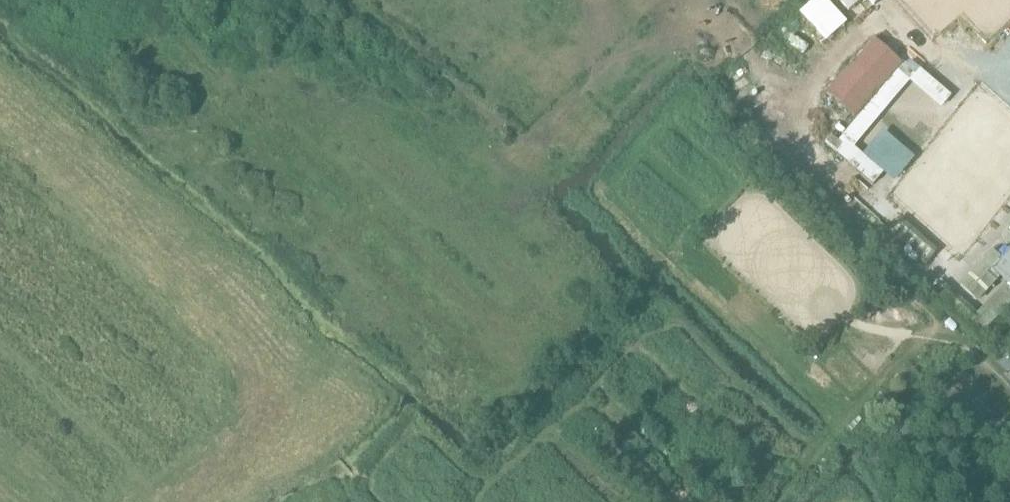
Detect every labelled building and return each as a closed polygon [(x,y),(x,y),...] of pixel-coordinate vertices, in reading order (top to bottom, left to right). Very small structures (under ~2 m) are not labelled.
[(800,10),(827,40),(849,20),(830,0),(811,0),(800,10)] [(848,12),(863,0),(838,0),(848,12)] [(875,39),(827,93),(853,116),(901,62),(875,39)] [(836,152),(873,184),(880,176),(846,148),(909,73),(944,103),(951,96),(913,64),(907,72),(901,67),(838,141),(842,145),(836,152)] [(880,119),(918,150),(924,143),(887,111),(880,119)] [(830,135),(825,142),(836,152),(842,145),(830,135)] [(888,230),(926,264),(934,254),(896,220),(888,230)] [(1000,257),(992,250),(959,285),(975,300),(998,275),(1009,286),(1009,266),(1000,257)]
